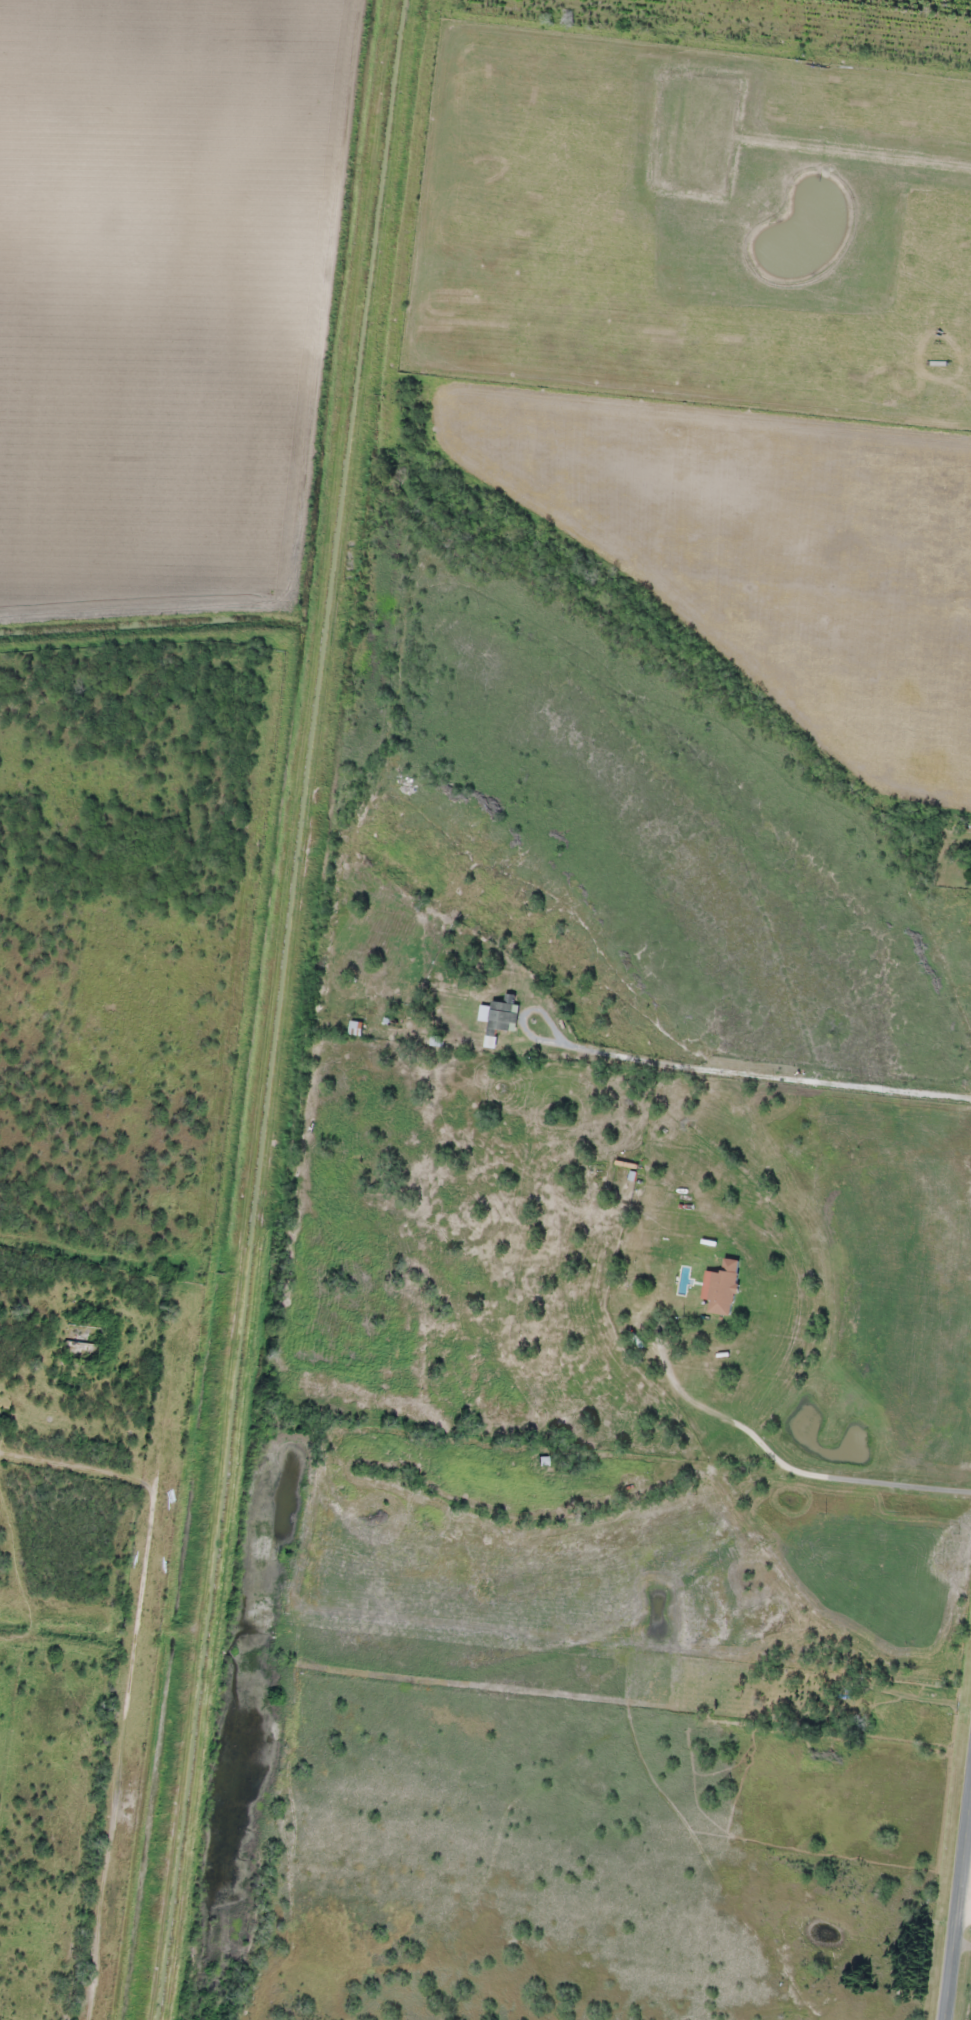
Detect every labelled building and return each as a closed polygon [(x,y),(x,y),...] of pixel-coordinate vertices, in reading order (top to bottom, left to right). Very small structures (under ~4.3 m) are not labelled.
[(479,1020),(488,1021),(487,1031),(509,1032),(510,1022),(517,1023),(517,1013),(513,1013),(515,994),(506,994),(505,1002),(490,1001),(490,1006),(480,1005),(479,1020)] [(361,1036),(363,1023),(351,1021),(349,1034),(361,1036)] [(732,1316),(739,1260),(724,1258),(722,1272),(712,1271),(707,1313),(732,1316)] [(643,1493),(639,1474),(620,1477),(624,1497),(643,1493)]
